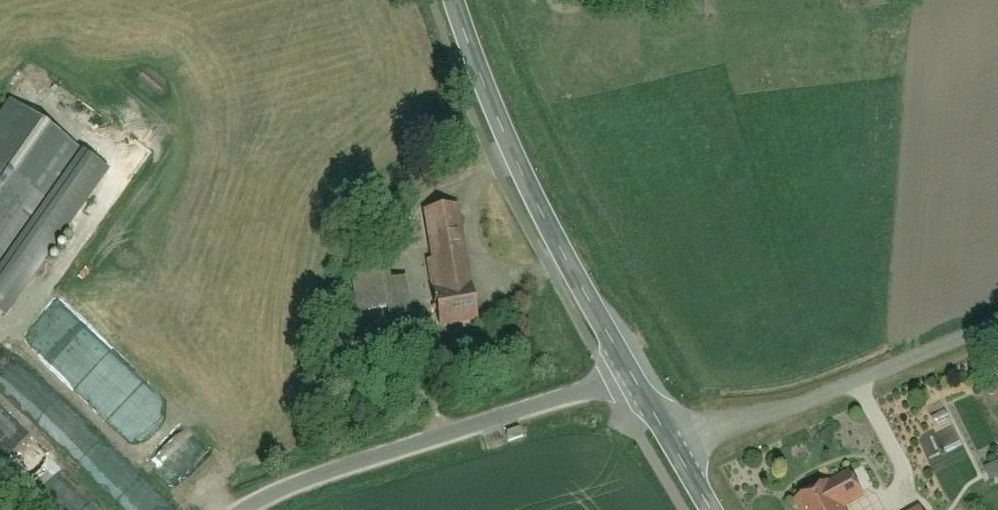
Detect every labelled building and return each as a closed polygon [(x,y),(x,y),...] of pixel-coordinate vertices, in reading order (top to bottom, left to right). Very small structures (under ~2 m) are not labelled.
[(14,313),(111,177),(8,105),(0,116),(0,304),(14,313)] [(466,270),(456,205),(423,209),(433,275),(466,270)] [(412,280),(396,283),(394,266),(350,273),(356,316),(395,311),(396,317),(417,314),(412,280)] [(473,318),(466,270),(433,275),(441,323),(473,318)] [(993,483),(997,481),(997,468),(988,472),(993,483)] [(804,509),(873,509),(878,507),(857,469),(799,501),(804,509)]
